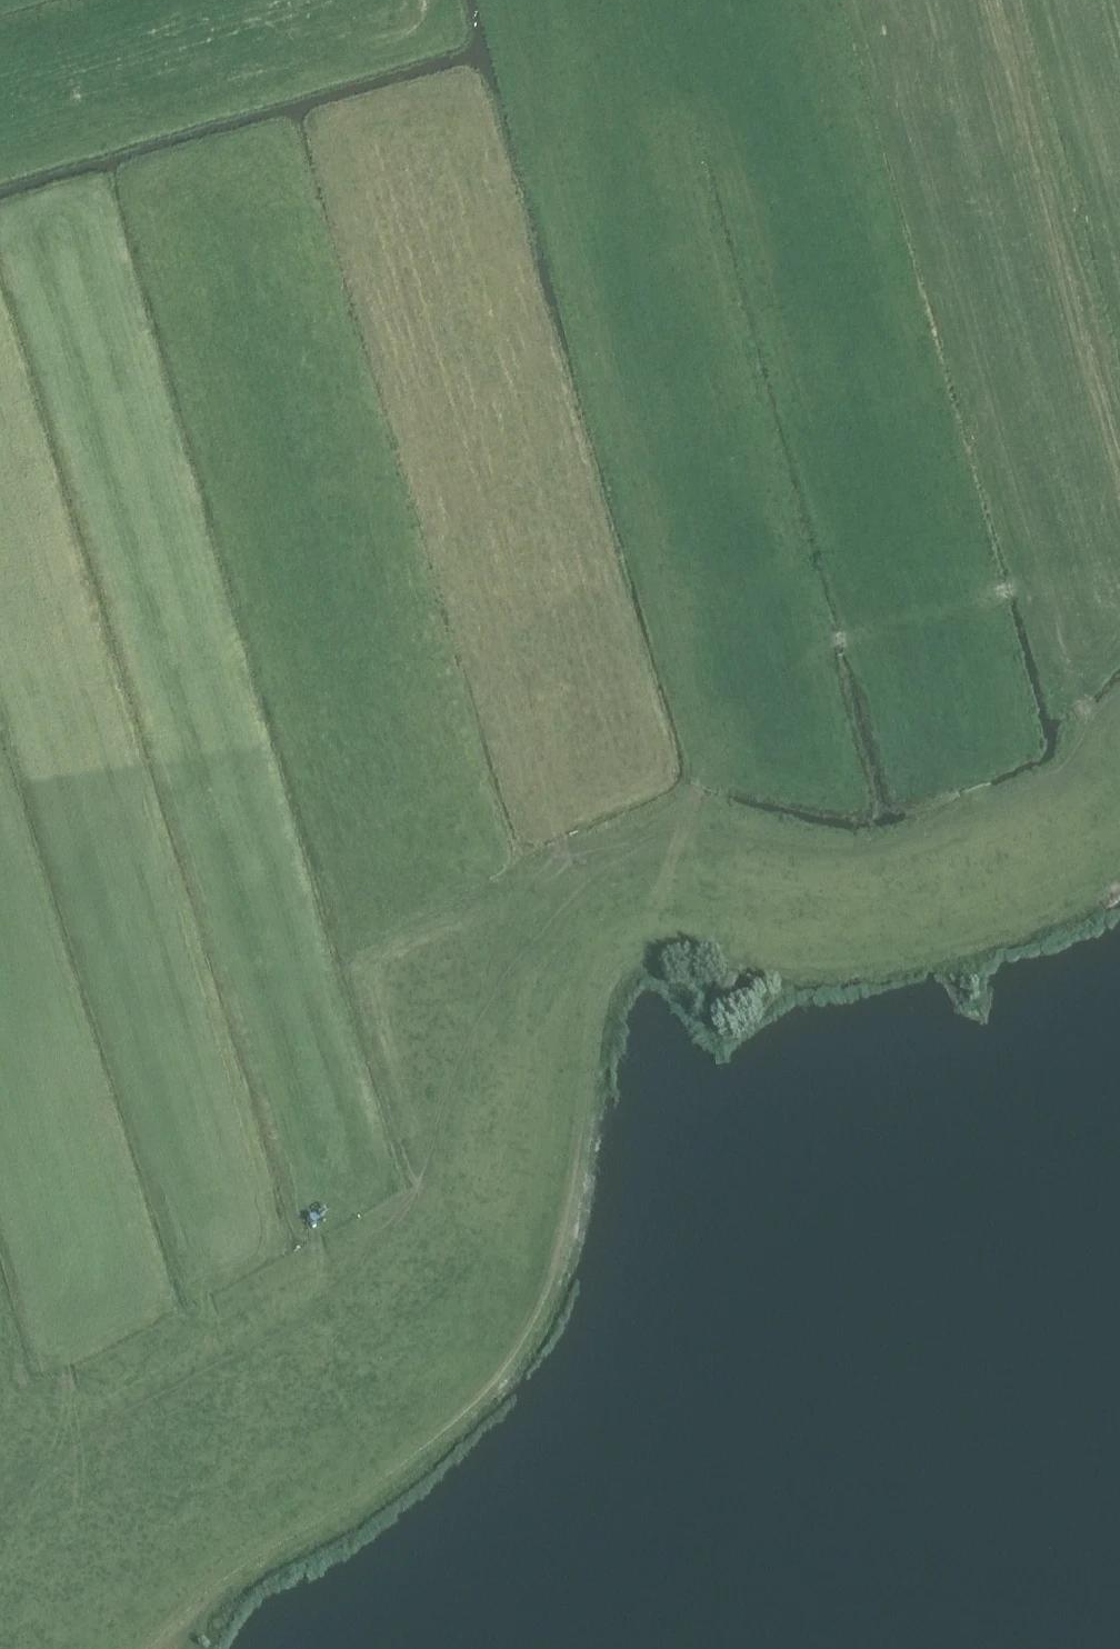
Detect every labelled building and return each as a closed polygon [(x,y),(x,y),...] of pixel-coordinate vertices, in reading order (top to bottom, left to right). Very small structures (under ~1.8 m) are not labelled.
[(737,979),(722,973),(710,1002),(725,1009),(737,979)]
